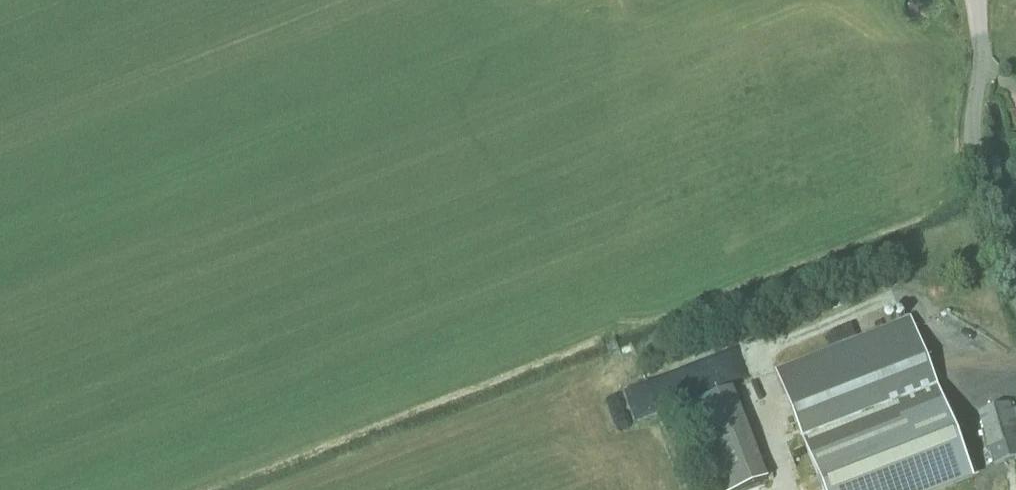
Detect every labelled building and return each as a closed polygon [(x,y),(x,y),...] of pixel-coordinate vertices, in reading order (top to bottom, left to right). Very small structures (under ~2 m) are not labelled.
[(775,371),(810,459),(822,489),(953,489),(972,483),(975,481),(945,406),(916,331),(911,318),(775,371)] [(768,481),(733,390),(692,406),(682,409),(714,489),(744,489),(768,481)] [(1010,404),(979,414),(993,466),(1015,460),(1015,410),(1012,411),(1010,404)]
